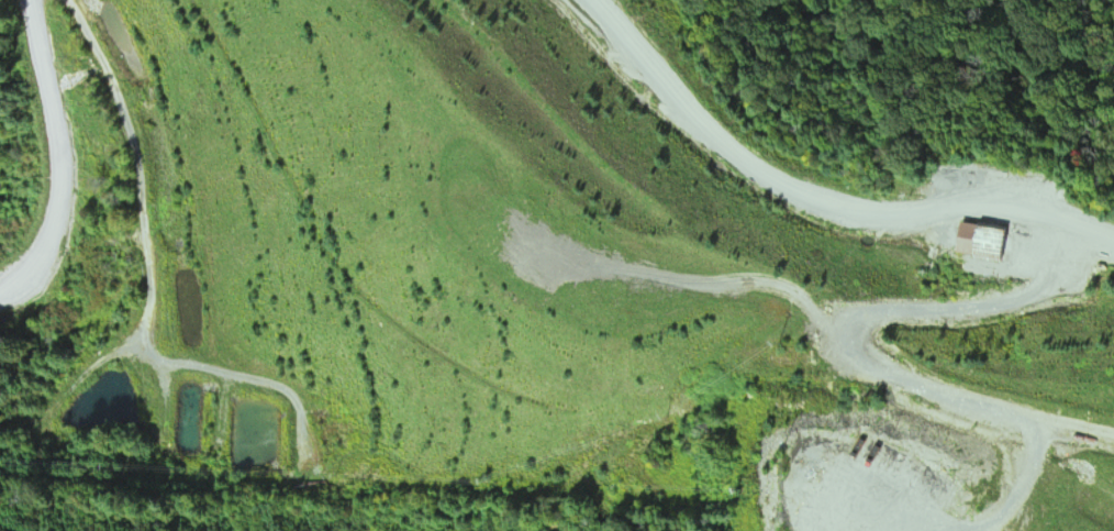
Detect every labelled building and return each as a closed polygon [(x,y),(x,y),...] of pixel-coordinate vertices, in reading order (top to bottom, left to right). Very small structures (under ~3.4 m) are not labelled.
[(955,253),(1001,259),(1006,227),(959,221),(955,253)]
